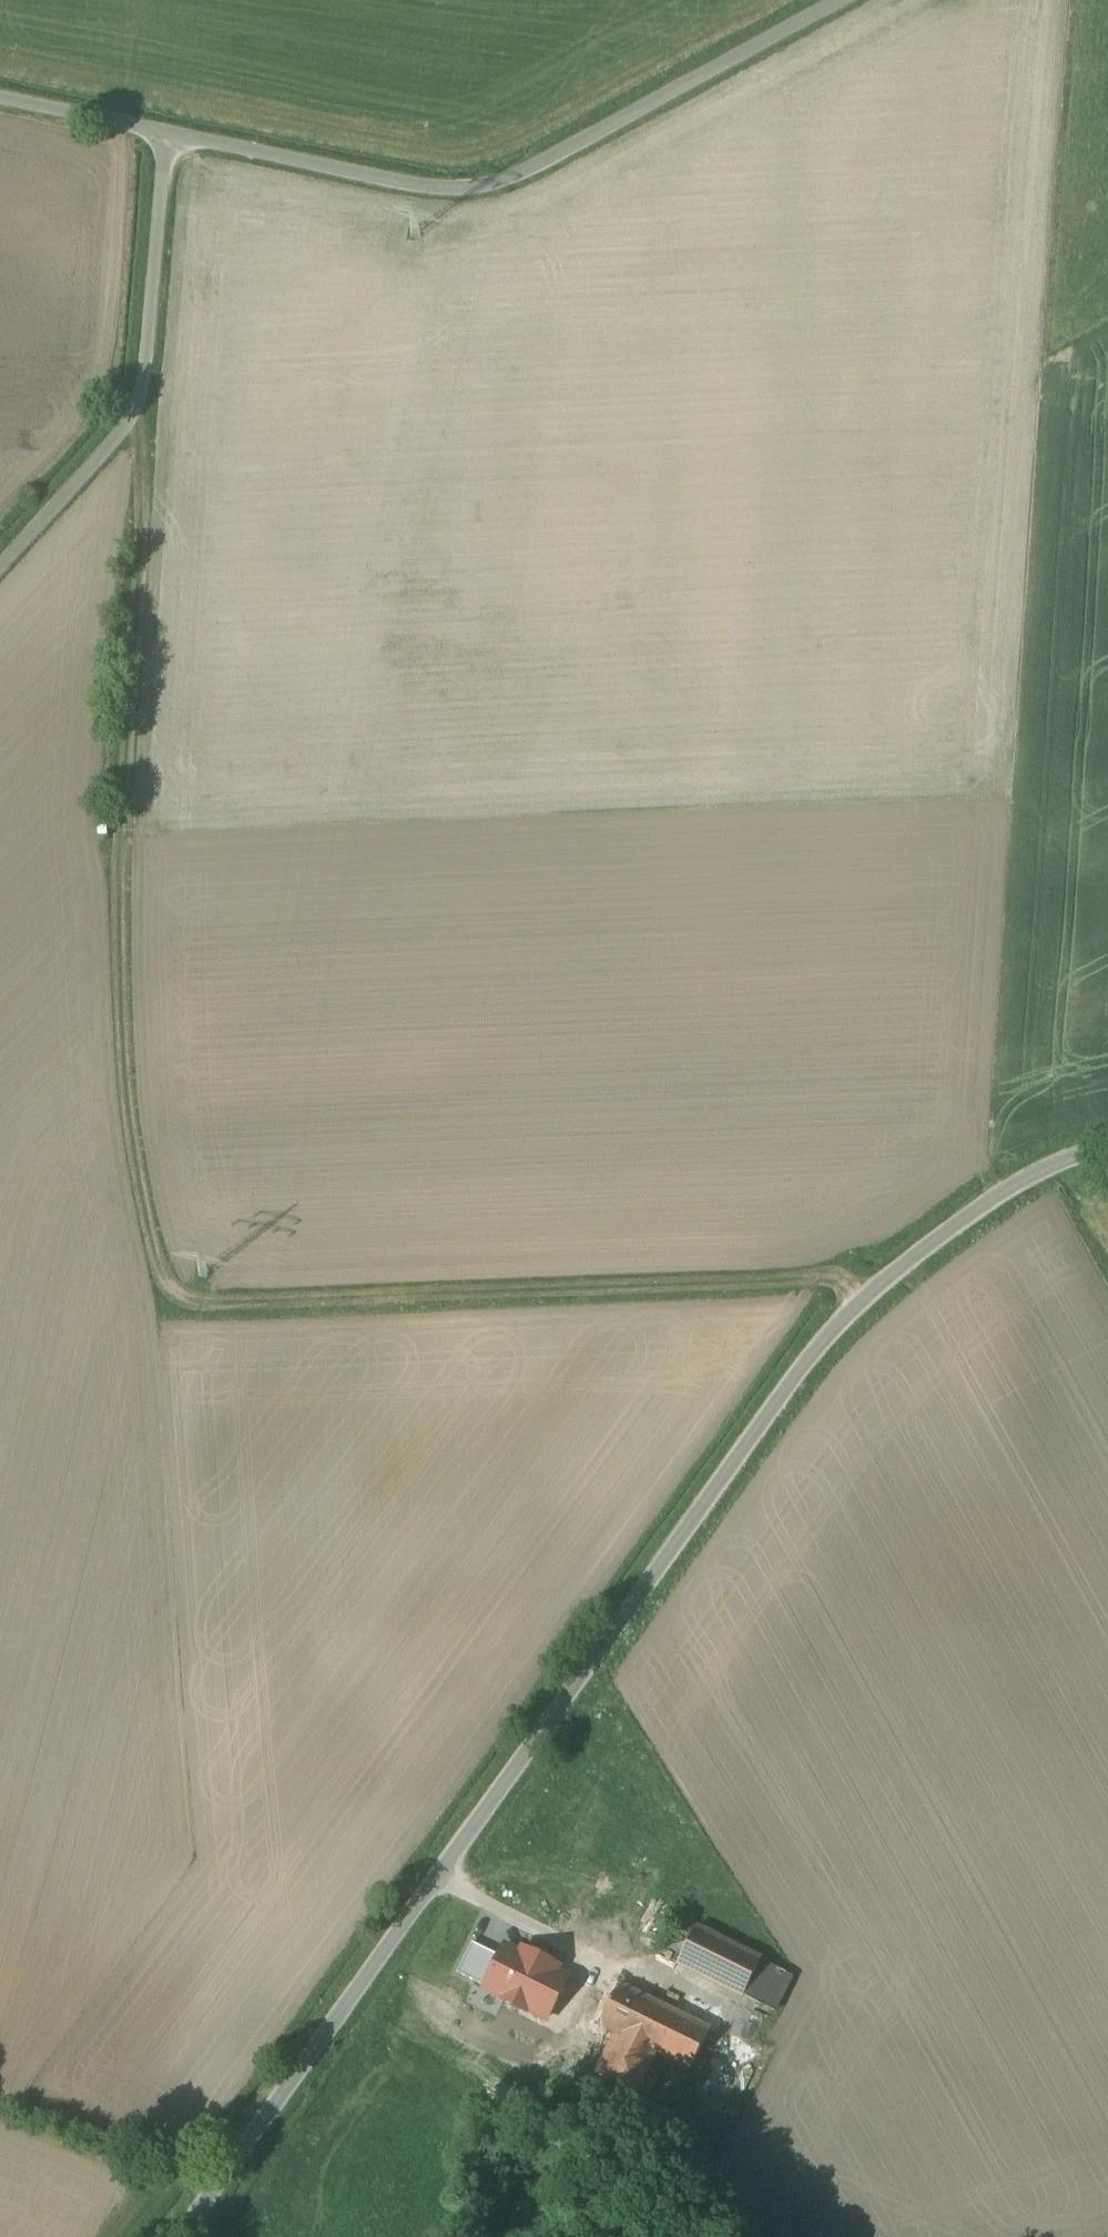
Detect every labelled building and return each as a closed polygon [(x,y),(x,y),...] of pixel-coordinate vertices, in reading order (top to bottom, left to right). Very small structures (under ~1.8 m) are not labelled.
[(558,1958),(474,1918),(452,1956),(438,1980),(525,2021),(558,1958)] [(698,1924),(678,1965),(777,2013),(797,1972),(698,1924)] [(636,2095),(657,2054),(692,2072),(715,2027),(580,1960),(547,2027),(594,2050),(591,2072),(636,2095)]
